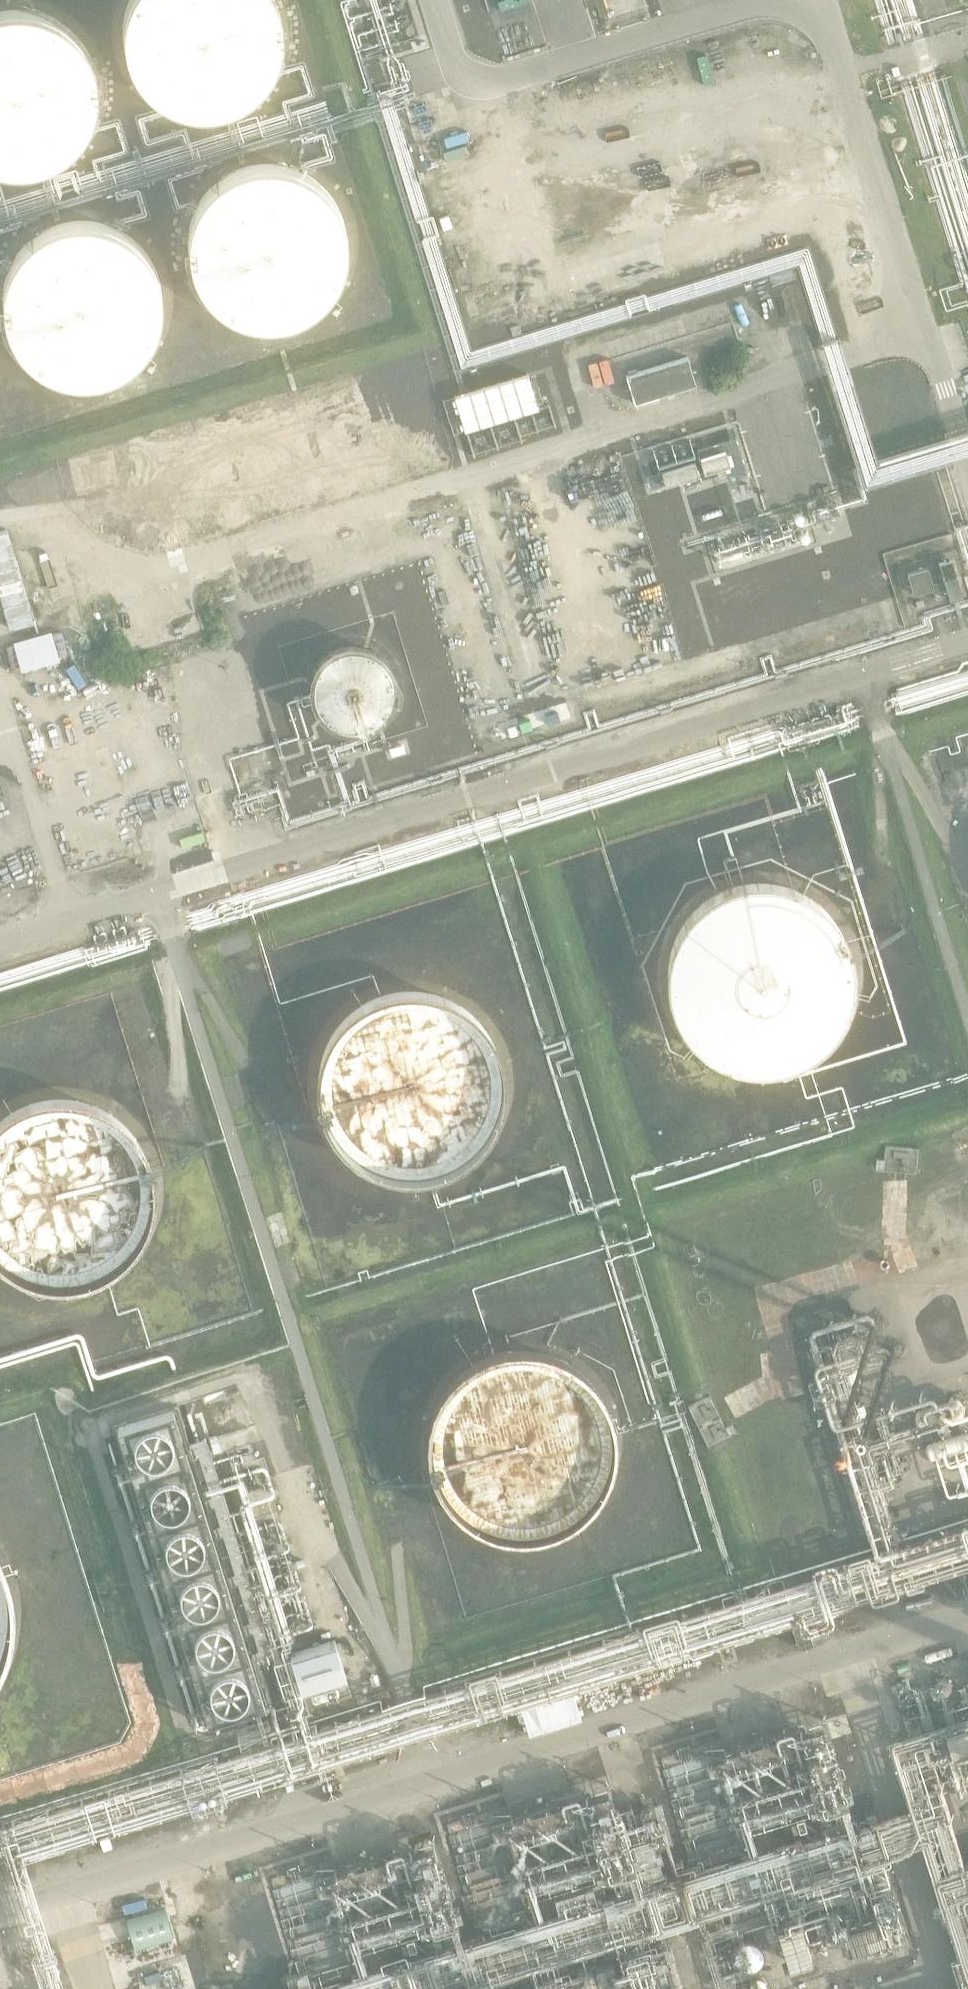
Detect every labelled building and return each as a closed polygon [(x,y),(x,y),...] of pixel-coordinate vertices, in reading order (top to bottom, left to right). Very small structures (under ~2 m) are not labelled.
[(160,107),(185,119),(213,121),(239,115),(263,100),(280,79),(289,53),(289,25),(281,0),(134,0),(128,10),(123,37),(127,64),(140,89),(160,107)] [(25,177),(51,171),(75,156),(92,135),(101,109),(101,81),(93,55),(76,34),(53,18),(27,11),(0,13),(0,175),(25,177)] [(206,300),(226,319),(251,330),(279,333),(306,326),(329,312),(346,290),(355,264),(355,237),(347,211),(330,189),(307,174),(281,167),(253,169),(228,179),(208,198),(194,222),(189,249),(194,276),(206,300)] [(36,379),(61,390),(89,393),(116,387),(139,372),(156,350),(165,325),(165,297),(157,271),(140,249),(117,234),(91,227),(63,229),(38,240),(18,258),(4,282),(0,306),(0,313),(4,336),(16,360),(36,379)] [(634,403),(695,384),(687,357),(625,375),(634,403)] [(531,373),(456,393),(473,452),(524,438),(521,429),(505,433),(501,420),(541,409),(531,373)] [(662,581),(682,658),(785,630),(735,591),(737,569),(751,571),(754,581),(760,574),(790,577),(792,566),(768,564),(798,556),(804,580),(814,588),(812,580),(827,576),(837,616),(847,604),(890,608),(873,595),(879,587),(869,579),(840,586),(849,507),(761,497),(741,421),(636,448),(652,508),(654,505),(680,525),(674,583),(662,581)] [(962,596),(951,559),(938,563),(949,600),(962,596)] [(422,564),(402,565),(403,584),(423,583),(422,564)] [(927,567),(907,573),(912,593),(933,587),(927,567)] [(385,688),(385,687),(384,680),(382,673),(378,666),(373,660),(367,656),(361,653),(355,651),(347,651),(340,652),(332,655),(327,658),(322,662),(318,667),(315,673),(313,680),(312,687),(313,693),(315,700),(318,707),(323,713),(328,717),(335,721),(342,722),(348,723),(355,722),(362,720),(369,717),(374,713),(378,707),(382,701),(384,694),(385,688)] [(855,971),(855,969),(855,959),(853,949),(848,934),(844,925),(840,918),(835,911),(829,903),(816,893),(808,887),(799,883),(784,877),(774,875),(764,875),(758,875),(745,876),(735,878),(727,881),(717,886),(710,890),(702,896),(694,902),(687,911),(683,916),(678,925),(674,932),(669,948),(667,957),(667,967),(667,977),(668,987),(673,1003),(678,1013),(682,1020),(688,1028),(693,1034),(700,1041),(707,1046),(721,1054),(736,1060),(749,1063),(758,1063),(764,1063),(777,1062),(793,1058),(801,1054),(811,1049),(825,1038),(832,1031),(839,1022),(847,1007),(851,998),(853,989),(855,979),(855,971)] [(508,1081),(508,1079),(507,1069),(506,1060),(501,1044),(497,1035),(492,1027),(488,1021),(480,1013),(473,1006),(466,1001),(452,993),(444,990),(435,987),(427,986),(415,985),(399,986),(387,989),(380,991),(369,996),(361,1001),(348,1011),(337,1024),(332,1032),(328,1039),(324,1049),(322,1056),(320,1066),(319,1076),(319,1086),(321,1096),(325,1112),(329,1121),(333,1129),(343,1142),(350,1149),(359,1157),(374,1165),(389,1170),(402,1173),(410,1174),(420,1173),(430,1172),(446,1168),(453,1165),(463,1159),(473,1153),(479,1147),(485,1141),(491,1133),(496,1125),(500,1116),(503,1108),(506,1099),(507,1089),(508,1081)] [(156,1187),(155,1178),(154,1169),(150,1153),(146,1144),(141,1135),(136,1129),(128,1120),(121,1113),(114,1108),(109,1105),(98,1100),(89,1096),(79,1094),(63,1092),(52,1093),(43,1094),(28,1099),(16,1104),(9,1108),(2,1113),(0,1115),(0,1258),(9,1265),(16,1269),(26,1274),(34,1277),(43,1279),(53,1281),(61,1281),(70,1281),(79,1279),(89,1277),(97,1274),(107,1269),(114,1265),(127,1255),(133,1249),(139,1241),(144,1232),(148,1224),(153,1208),(155,1198),(156,1188),(156,1187)] [(615,1439),(615,1437),(615,1427),(613,1418),(608,1402),(604,1393),(600,1386),(595,1379),(589,1372),(576,1361),(568,1356),(559,1351),(552,1348),(542,1345),(534,1344),(524,1343),(518,1343),(506,1344),(498,1346),(487,1349),(477,1354),(468,1359),(455,1369),(450,1375),(444,1383),(438,1393),(433,1402),(431,1410),(428,1419),(426,1436),(427,1445),(428,1454),(430,1462),(433,1471),(435,1477),(441,1487),(447,1497),(453,1503),(460,1510),(467,1515),(481,1523),(496,1528),(509,1531),(518,1532),(524,1532),(537,1530),(553,1526),(561,1523),(569,1518),(578,1513),(585,1506),(592,1499),(599,1490),(607,1476),(611,1466),(613,1457),(615,1447),(615,1439)] [(964,1391),(919,1404),(924,1422),(914,1425),(918,1436),(925,1434),(930,1451),(950,1446),(954,1458),(962,1456),(965,1468),(967,1467),(967,1406),(964,1391)] [(264,1702),(196,1479),(170,1408),(104,1423),(203,1720),(264,1702)] [(13,1610),(12,1596),(10,1585),(7,1571),(2,1559),(0,1554),(0,1666),(1,1663),(5,1653),(9,1639),(12,1626),(13,1612),(13,1610)] [(791,1626),(798,1648),(812,1643),(806,1622),(791,1626)] [(335,1641),(290,1655),(302,1692),(346,1678),(335,1641)] [(369,1677),(372,1687),(380,1684),(377,1674),(369,1677)] [(729,1715),(736,1738),(745,1735),(738,1712),(729,1715)] [(801,1727),(755,1741),(758,1750),(804,1736),(801,1727)] [(788,1766),(765,1773),(768,1782),(777,1779),(791,1775),(788,1766)] [(807,1795),(800,1772),(791,1775),(798,1798),(807,1795)] [(798,1798),(791,1775),(777,1779),(784,1802),(798,1798)] [(777,1779),(768,1782),(775,1805),(784,1802),(777,1779)] [(463,1866),(466,1875),(477,1872),(474,1862),(463,1866)] [(844,1921),(855,1953),(889,1942),(877,1909),(844,1921)] [(796,1974),(820,1968),(809,1931),(785,1938),(796,1974)] [(737,1979),(763,1972),(756,1945),(730,1952),(737,1979)]
